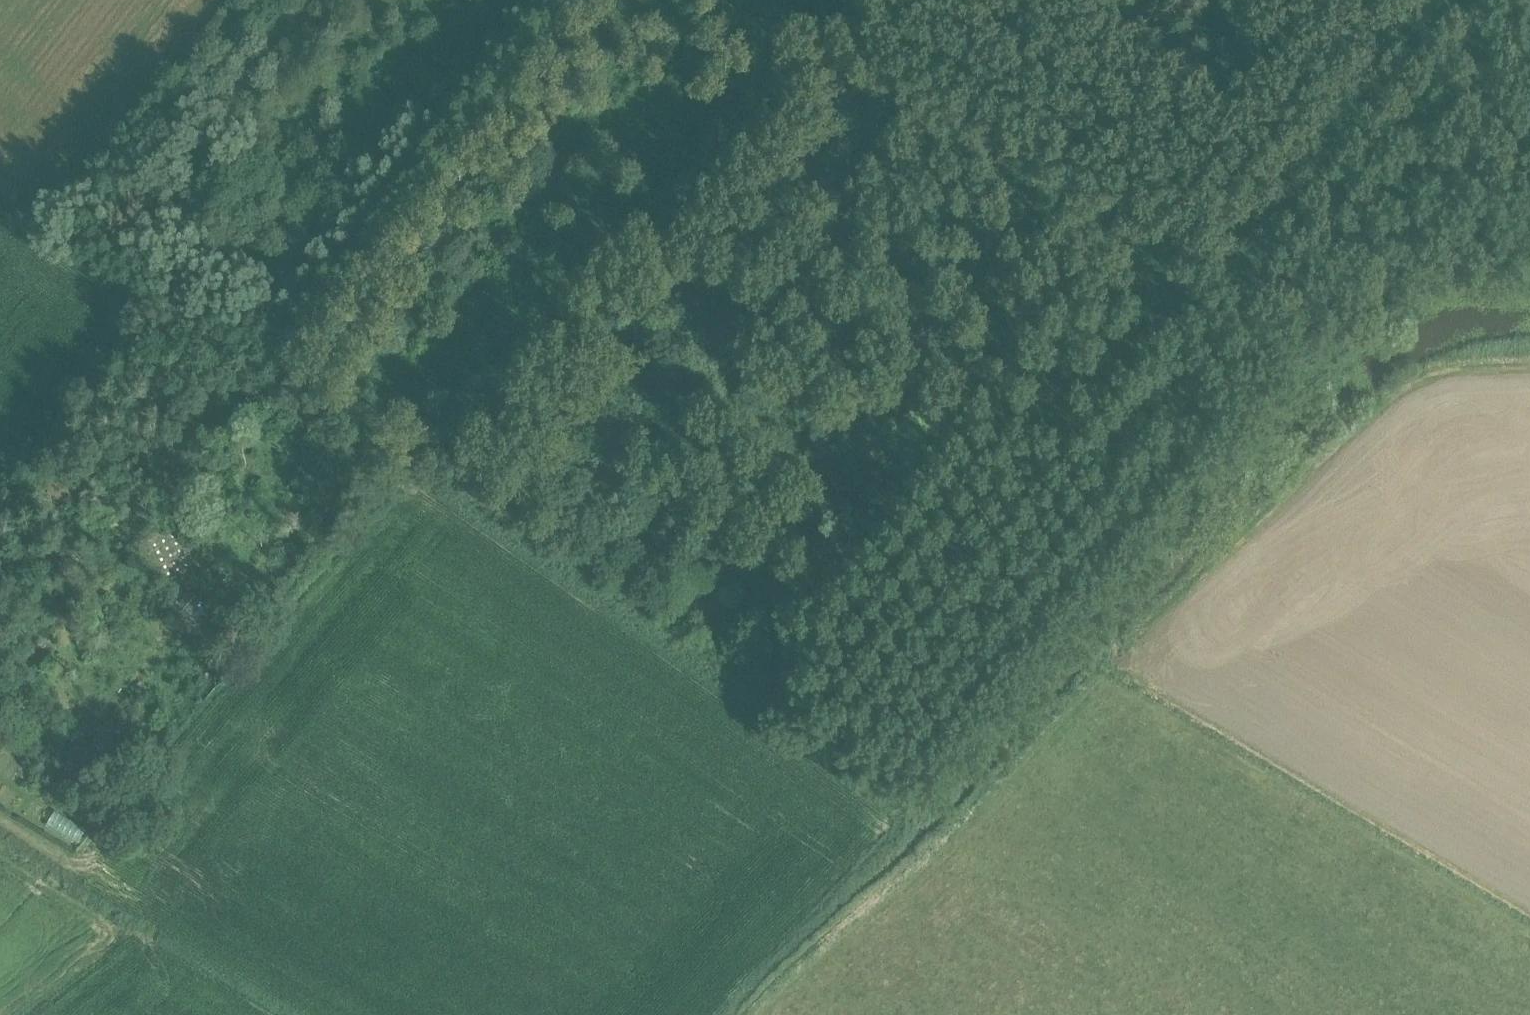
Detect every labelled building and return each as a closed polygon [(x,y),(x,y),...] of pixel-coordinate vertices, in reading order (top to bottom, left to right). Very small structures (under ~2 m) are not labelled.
[(59,809),(50,824),(80,842),(89,826),(59,809)]
